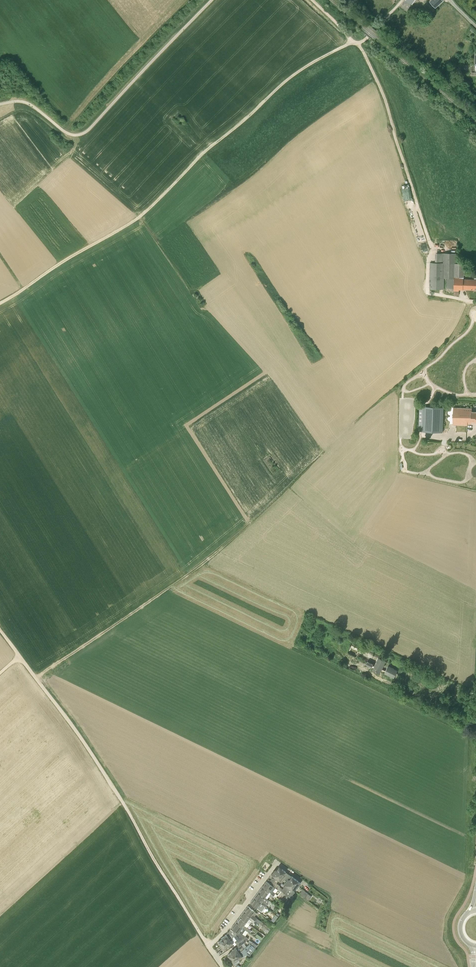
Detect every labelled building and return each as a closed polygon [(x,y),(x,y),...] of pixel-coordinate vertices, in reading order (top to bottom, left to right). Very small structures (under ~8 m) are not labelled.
[(412,199),(409,187),(405,188),(405,186),(403,187),(407,201),(412,199)] [(474,278),(474,279),(464,279),(464,263),(457,263),(457,253),(444,253),(443,263),(430,263),(430,289),(444,289),(444,278),(447,278),(447,289),(449,289),(448,291),(454,291),(454,295),(459,295),(459,290),(463,290),(463,289),(475,290),(475,278),(474,278)] [(418,431),(443,432),(444,407),(419,406),(418,431)] [(475,421),(475,411),(472,411),(472,408),(454,407),(453,424),(455,424),(455,429),(461,429),(461,432),(467,432),(467,429),(467,423),(471,423),(471,421),(475,421)] [(385,674),(384,676),(389,678),(390,676),(394,678),(395,675),(396,673),(398,670),(388,665),(385,671),(382,669),(386,661),(378,657),(374,665),(373,665),(374,664),(368,661),(366,665),(372,668),(372,667),(373,667),(372,670),(380,674),(381,671),(383,672),(385,673),(384,674),(385,674)] [(270,880),(272,882),(282,869),(279,866),(275,871),(274,871),(271,874),(275,877),(273,879),(272,878),(270,880)] [(271,883),(276,887),(278,888),(285,878),(283,877),(284,876),(283,875),(286,871),(282,869),(272,882),(271,883)] [(278,888),(284,893),(295,878),(291,876),(289,879),(288,878),(287,880),(285,878),(278,888)] [(292,898),(294,895),(293,895),(295,892),(293,890),(297,885),(298,886),(300,882),(295,878),(284,893),(290,896),(292,898)] [(262,886),(274,895),(276,893),(273,891),(276,887),(271,883),(270,884),(266,881),(262,886)] [(272,897),(274,895),(262,886),(258,892),(265,897),(267,898),(270,895),(272,897)] [(304,898),(309,901),(312,896),(307,893),(302,889),(299,894),(304,898)] [(254,897),(266,906),(268,904),(267,904),(270,900),(267,898),(265,897),(258,892),(254,897)] [(262,912),(266,906),(254,897),(250,903),(262,912)] [(270,923),(268,926),(261,921),(257,918),(257,917),(255,916),(257,913),(254,911),(255,911),(248,906),(244,911),(255,920),(260,924),(269,930),(270,928),(273,925),(270,923)] [(249,919),(253,922),(255,920),(244,911),(240,916),(247,922),(249,919)] [(236,922),(245,929),(247,931),(247,930),(248,931),(250,932),(251,930),(244,925),(247,922),(240,916),(236,922)] [(233,931),(237,934),(243,938),(245,935),(248,931),(247,930),(247,931),(245,929),(236,922),(232,927),(234,930),(233,931)] [(259,926),(267,932),(269,930),(260,924),(259,926)] [(218,941),(220,945),(237,934),(233,931),(230,929),(226,934),(221,938),(222,939),(218,941)] [(223,948),(228,945),(229,946),(233,943),(231,939),(233,938),(233,939),(236,938),(237,940),(235,941),(236,943),(239,942),(243,938),(237,934),(220,945),(223,948)] [(230,958),(244,948),(241,944),(246,940),(243,938),(239,942),(236,943),(238,946),(236,947),(230,951),(231,952),(227,954),(230,958)] [(247,953),(249,956),(256,947),(250,943),(244,948),(230,958),(232,961),(233,963),(237,960),(242,957),(245,954),(247,953)]
